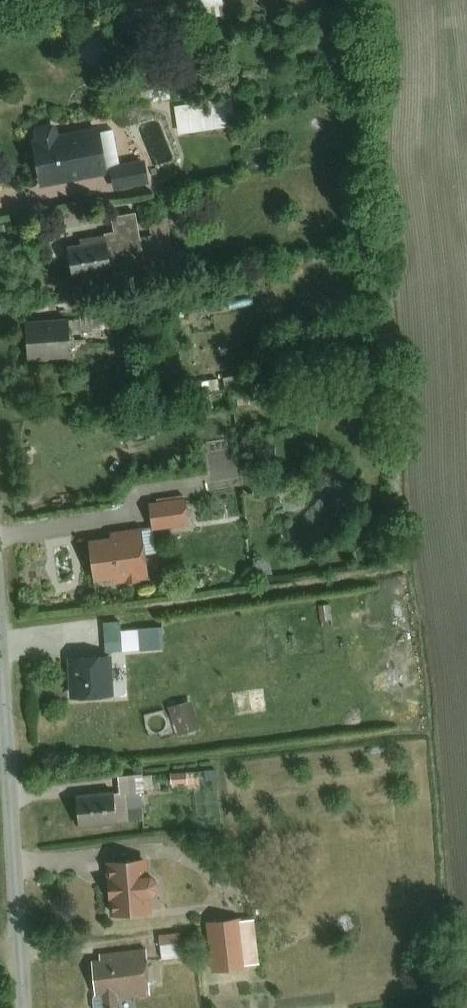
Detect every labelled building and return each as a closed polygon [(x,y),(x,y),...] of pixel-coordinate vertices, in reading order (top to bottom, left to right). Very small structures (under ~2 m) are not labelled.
[(127,11),(131,34),(263,14),(261,0),(200,0),(127,11)] [(164,79),(115,86),(118,108),(167,101),(164,79)] [(235,94),(178,101),(182,133),(239,125),(235,94)] [(65,125),(38,130),(47,180),(114,168),(107,128),(67,136),(65,125)] [(152,160),(114,168),(118,187),(155,180),(152,160)] [(152,266),(142,210),(117,215),(120,231),(71,239),(79,279),(152,266)] [(77,318),(30,322),(33,362),(81,358),(77,318)] [(232,437),(209,438),(211,465),(234,464),(232,437)] [(195,497),(156,501),(159,527),(198,522),(195,497)] [(117,536),(94,539),(100,579),(134,574),(135,581),(152,579),(145,526),(116,531),(117,536)] [(118,653),(78,656),(81,698),(121,695),(118,653)] [(197,698),(174,705),(183,735),(206,729),(197,698)] [(193,771),(175,773),(176,783),(194,781),(193,771)] [(153,817),(149,774),(122,776),(124,791),(127,820),(153,817)] [(124,791),(81,795),(84,824),(127,820),(124,791)] [(153,856),(113,860),(119,916),(158,912),(157,896),(167,895),(165,874),(155,875),(153,856)] [(252,963),(267,961),(263,916),(248,917),(252,963)] [(248,917),(214,921),(219,971),(253,968),(252,963),(248,917)] [(186,932),(166,934),(169,969),(190,967),(186,932)] [(106,959),(95,960),(98,995),(109,994),(110,1007),(126,1006),(125,992),(155,989),(151,947),(106,951),(106,959)]
